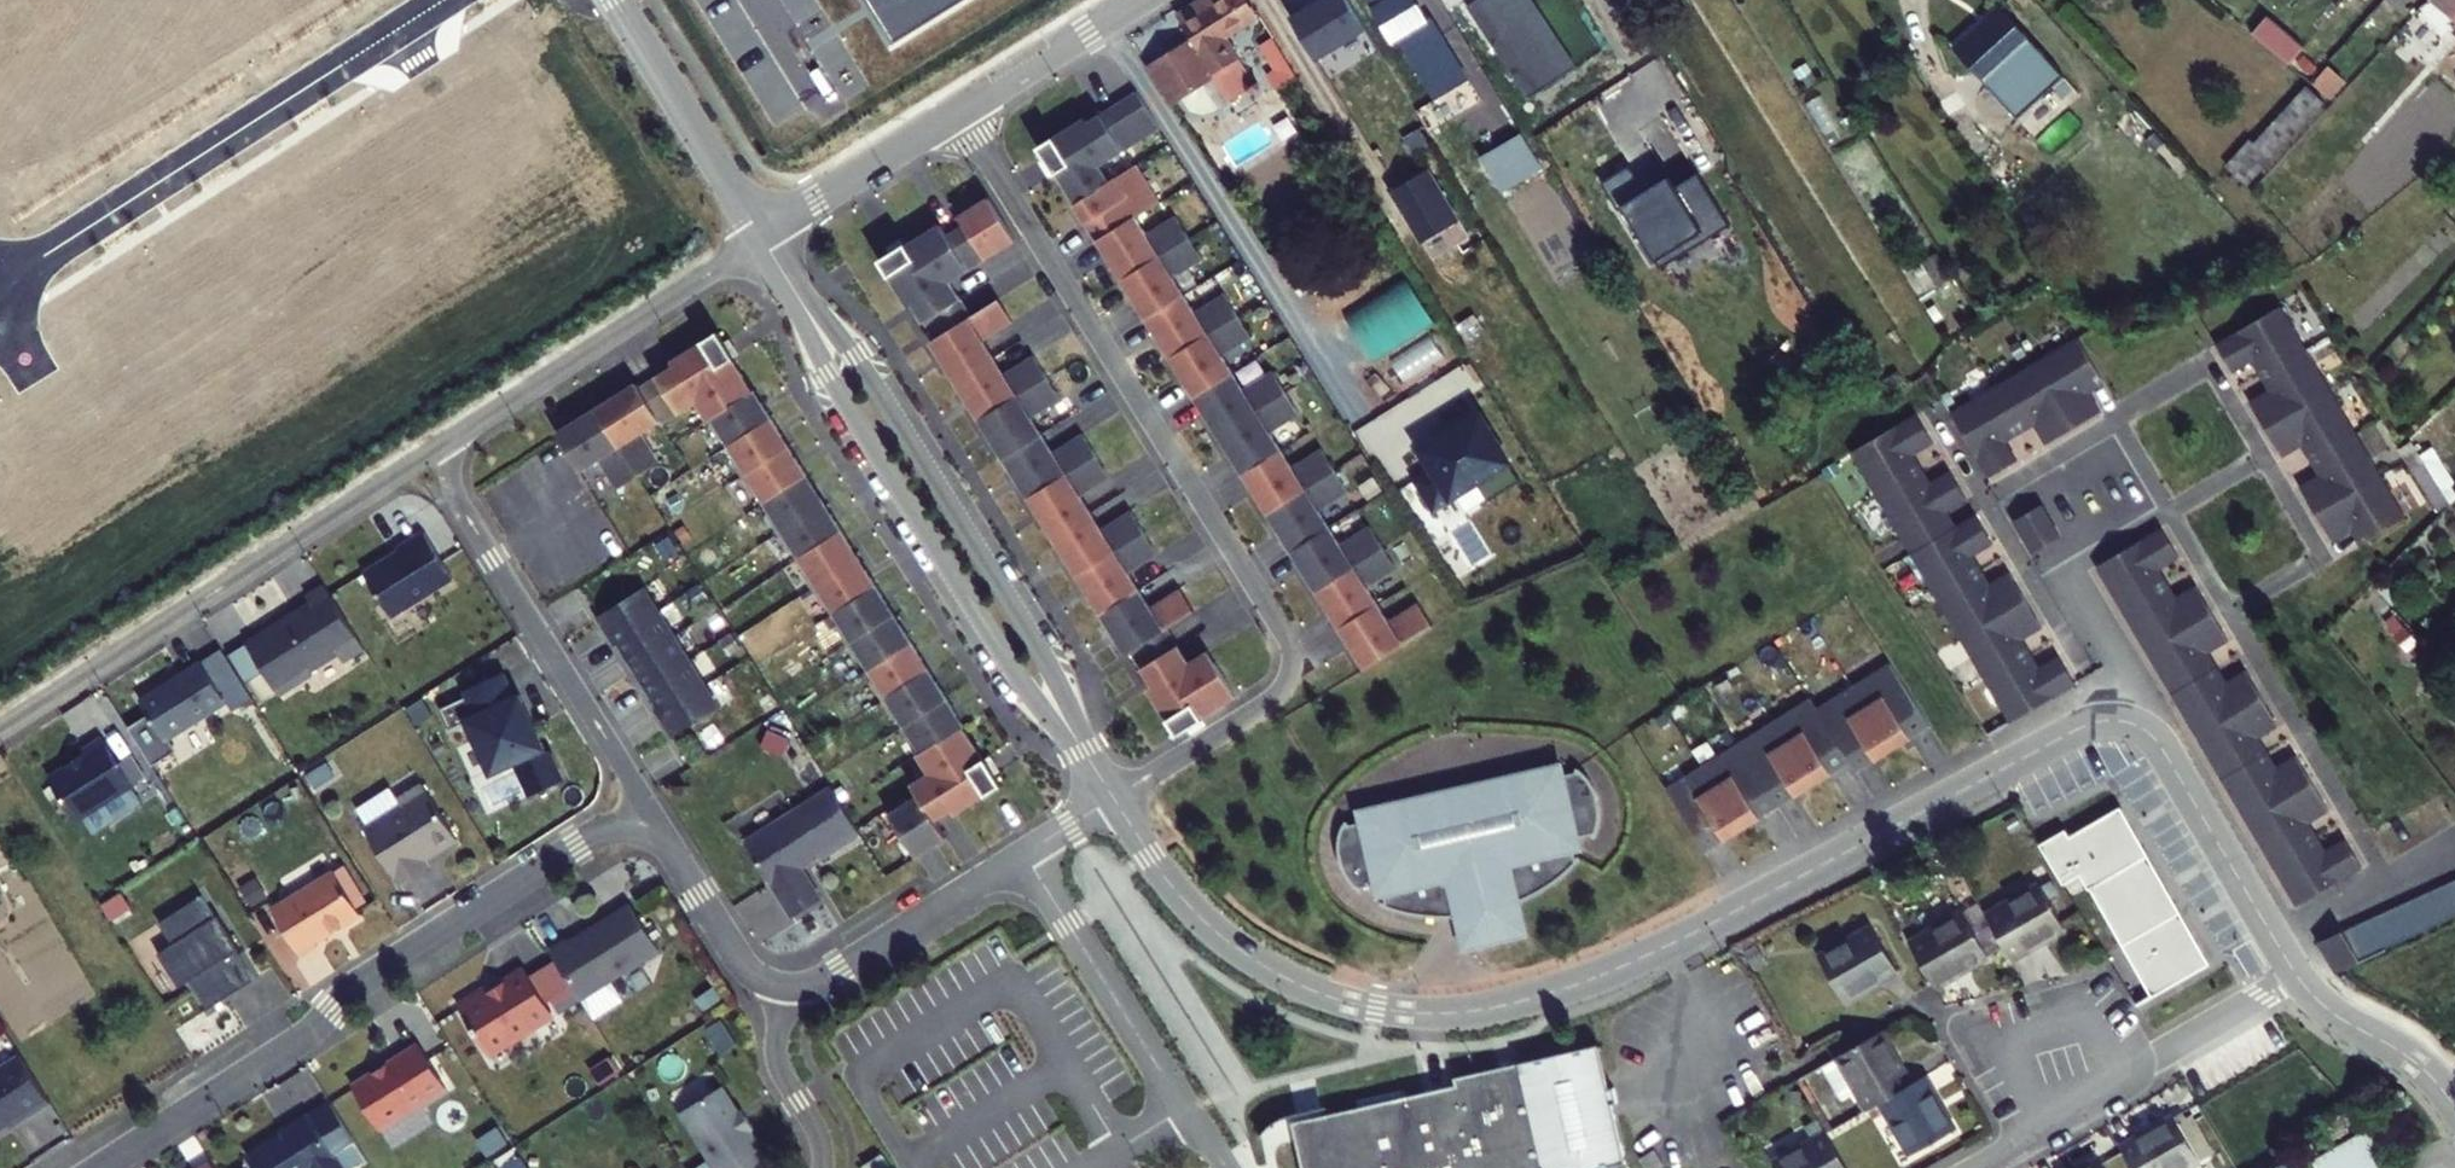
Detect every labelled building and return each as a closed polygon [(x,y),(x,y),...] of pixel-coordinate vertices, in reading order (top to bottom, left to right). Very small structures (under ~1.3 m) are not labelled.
[(895,43),(965,0),(868,0),(895,43)] [(1235,0),(1221,0),(1184,23),(1193,40),(1148,67),(1170,101),(1215,74),(1231,99),(1253,84),(1222,35),(1248,19),(1235,0)] [(1348,0),(1319,0),(1290,18),(1316,59),(1365,28),(1348,0)] [(1468,79),(1430,17),(1426,20),(1413,0),(1369,0),(1393,40),(1398,37),(1436,99),(1468,79)] [(1468,5),(1528,96),(1569,69),(1524,0),(1476,0),(1468,5)] [(2340,6),(2347,10),(2355,0),(2346,0),(2340,6)] [(2382,2),(2394,11),(2404,0),(2403,0),(2383,0),(2382,2)] [(2454,16),(2454,0),(2437,0),(2454,16)] [(2034,44),(2001,8),(1955,49),(1975,72),(1987,86),(2034,44)] [(2288,64),(2302,48),(2267,17),(2253,33),(2288,64)] [(1296,75),(1283,53),(1275,58),(1279,69),(1259,81),(1265,91),(1269,89),(1271,91),(1296,75)] [(2326,101),(2308,86),(2230,169),(2248,186),(2326,101)] [(1162,126),(1138,90),(1121,101),(1144,138),(1162,126)] [(1104,110),(1120,137),(1126,148),(1144,138),(1121,101),(1104,110)] [(1870,124),(1862,109),(1851,115),(1860,130),(1870,124)] [(1120,137),(1104,110),(1045,147),(1059,171),(1120,137)] [(1541,162),(1521,131),(1485,154),(1505,185),(1541,162)] [(1126,148),(1120,137),(1059,171),(1078,201),(1111,180),(1101,164),(1126,148)] [(1078,201),(1077,201),(1100,239),(1138,216),(1162,200),(1139,162),(1111,180),(1078,201)] [(1459,220),(1429,168),(1390,191),(1421,243),(1459,220)] [(1656,260),(1726,216),(1698,172),(1652,202),(1645,191),(1622,206),(1656,260)] [(964,225),(946,236),(967,270),(1014,240),(987,198),(958,216),(964,225)] [(1138,216),(1100,239),(1124,278),(1191,235),(1178,214),(1149,232),(1138,216)] [(912,304),(923,322),(959,299),(949,281),(967,270),(946,236),(939,225),(905,246),(904,244),(878,261),(888,276),(890,275),(896,285),(894,286),(908,307),(912,304)] [(1191,235),(1124,278),(1149,317),(1187,293),(1175,276),(1205,257),(1191,235)] [(1953,278),(1937,253),(1925,261),(1940,286),(1953,278)] [(1187,293),(1149,317),(1173,356),(1241,313),(1227,292),(1198,311),(1187,293)] [(959,299),(923,322),(934,339),(930,342),(954,382),(993,357),(982,340),(1012,322),(997,300),(970,316),(959,299)] [(2267,370),(2308,347),(2282,304),(2217,342),(2234,371),(2254,359),(2251,356),(2257,353),(2267,370)] [(1241,313),(1173,356),(1197,394),(1235,371),(1224,353),(1254,334),(1241,313)] [(707,420),(752,392),(732,360),(733,359),(717,333),(701,343),(702,345),(693,351),(691,349),(671,362),(674,367),(696,403),(707,420)] [(2102,375),(2079,335),(2037,360),(2075,425),(2103,409),(2091,389),(2088,391),(2085,385),(2102,375)] [(2332,389),(2308,347),(2267,370),(2278,387),(2271,391),(2269,388),(2250,399),(2266,427),(2332,389)] [(993,357),(954,382),(979,420),(1047,378),(1033,355),(1003,374),(993,357)] [(2037,360),(1995,385),(2018,424),(2035,414),(2039,420),(2035,421),(2047,441),(2075,425),(2037,360)] [(656,378),(679,414),(696,403),(674,367),(656,378)] [(1235,371),(1197,394),(1221,432),(1289,390),(1276,369),(1246,387),(1235,371)] [(656,378),(639,389),(658,423),(660,425),(679,414),(656,378)] [(1047,378),(979,420),(1003,459),(1041,436),(1030,417),(1060,399),(1047,378)] [(596,409),(638,477),(659,464),(641,434),(658,423),(639,389),(636,384),(596,409)] [(2018,424),(1995,385),(1952,409),(1990,474),(2019,457),(2007,438),(2004,440),(2001,434),(2018,424)] [(2317,456),(2357,433),(2332,389),(2266,427),(2283,454),(2302,444),(2300,440),(2306,437),(2317,456)] [(1289,390),(1221,432),(1246,472),(1284,448),(1273,431),(1302,412),(1289,390)] [(752,392),(707,420),(719,440),(723,437),(729,446),(772,419),(754,391),(752,392)] [(638,477),(596,409),(556,434),(580,472),(598,461),(617,491),(638,477)] [(1437,433),(1418,445),(1432,468),(1416,478),(1433,507),(1475,480),(1487,499),(1520,479),(1478,411),(1439,435),(1437,433)] [(1906,451),(1912,448),(1914,451),(1933,440),(1917,411),(1851,449),(1877,492),(1916,469),(1906,451)] [(772,419),(729,446),(735,457),(732,459),(743,477),(789,448),(772,419)] [(2381,474),(2357,433),(2317,456),(2327,473),(2321,477),(2319,474),(2300,485),(2316,512),(2381,474)] [(1041,436),(1003,459),(1028,498),(1095,455),(1082,434),(1052,452),(1041,436)] [(2450,502),(2412,441),(2399,448),(2440,512),(2450,502)] [(1284,448),(1246,472),(1270,511),(1338,468),(1325,447),(1295,466),(1284,448)] [(789,448),(743,477),(754,494),(758,492),(764,503),(807,475),(789,448)] [(1095,455),(1028,498),(1051,536),(1090,512),(1079,495),(1109,477),(1095,455)] [(1338,468),(1270,511),(1295,550),(1325,530),(1333,525),(1322,509),(1351,490),(1338,468)] [(1926,486),(1916,469),(1877,492),(1901,534),(1967,496),(1950,468),(1930,479),(1932,483),(1926,486)] [(2365,539),(2405,516),(2381,474),(2316,512),(2333,540),(2352,529),(2350,526),(2355,522),(2365,539)] [(807,475),(764,503),(771,513),(767,516),(778,533),(824,504),(807,475)] [(2044,503),(2015,520),(2032,548),(2061,532),(2044,503)] [(824,504),(778,533),(789,551),(793,549),(799,558),(842,531),(824,504)] [(1090,512),(1051,536),(1076,575),(1144,532),(1130,512),(1101,530),(1090,512)] [(1911,551),(1936,592),(1976,570),(1966,552),(1971,549),(1973,552),(1993,541),(1976,512),(1911,551)] [(1325,530),(1295,550),(1319,588),(1387,545),(1373,524),(1343,542),(1333,525),(1325,530)] [(2097,566),(2122,608),(2162,585),(2152,568),(2158,564),(2159,567),(2179,556),(2162,528),(2097,566)] [(842,531),(799,558),(806,569),(802,571),(813,589),(859,559),(842,531)] [(400,554),(388,562),(383,560),(363,573),(391,617),(452,579),(423,532),(396,549),(400,554)] [(1144,532),(1076,575),(1100,614),(1138,590),(1127,572),(1157,553),(1144,532)] [(1387,545),(1319,588),(1343,626),(1381,602),(1370,585),(1400,567),(1387,545)] [(859,559),(813,589),(824,606),(828,604),(834,613),(876,587),(859,559)] [(1976,570),(1936,592),(1961,635),(2026,597),(2009,569),(1990,580),(1991,584),(1986,587),(1976,570)] [(2162,585),(2122,608),(2147,650),(2212,612),(2196,584),(2176,595),(2178,599),(2172,602),(2162,585)] [(342,662),(364,648),(324,586),(309,596),(307,597),(311,604),(247,645),(279,695),(312,673),(310,670),(337,653),(342,662)] [(876,587),(834,613),(840,624),(836,626),(848,644),(894,614),(876,587)] [(672,738),(718,708),(643,588),(596,617),(614,645),(617,643),(657,707),(654,709),(672,738)] [(1138,590),(1100,614),(1126,654),(1130,652),(1141,668),(1177,646),(1166,628),(1193,611),(1179,589),(1150,608),(1138,590)] [(1961,635),(1985,677),(2025,653),(2015,636),(2020,632),(2022,636),(2042,624),(2026,597),(1961,635)] [(1381,602),(1343,626),(1368,666),(1436,624),(1422,601),(1392,620),(1381,602)] [(2147,650),(2171,692),(2211,669),(2201,651),(2206,648),(2208,651),(2228,640),(2212,612),(2147,650)] [(894,614),(848,644),(859,662),(863,659),(869,670),(912,643),(894,614)] [(912,643),(869,670),(876,680),(872,683),(883,700),(929,671),(912,643)] [(1177,646),(1141,668),(1152,686),(1147,689),(1161,710),(1163,709),(1169,718),(1167,720),(1177,735),(1203,719),(1202,717),(1235,696),(1207,651),(1188,663),(1177,646)] [(2025,653),(1985,677),(2010,719),(2075,681),(2059,652),(2039,664),(2041,667),(2035,671),(2025,653)] [(171,684),(161,690),(158,689),(158,688),(139,701),(165,742),(226,703),(200,662),(170,681),(171,684)] [(1852,685),(1886,739),(1904,728),(1909,737),(1929,725),(1889,662),(1852,685)] [(2211,669),(2171,692),(2196,734),(2261,696),(2244,668),(2225,679),(2227,682),(2221,686),(2211,669)] [(929,671),(883,700),(894,718),(898,716),(904,725),(947,699),(929,671)] [(503,673),(464,690),(466,696),(439,708),(448,729),(466,721),(490,773),(544,748),(519,695),(514,697),(503,673)] [(1870,750),(1886,739),(1852,685),(1816,708),(1850,760),(1856,770),(1875,759),(1870,750)] [(2196,734),(2221,777),(2261,753),(2251,736),(2256,733),(2258,736),(2278,725),(2261,696),(2196,734)] [(1771,720),(1804,780),(1824,764),(1830,773),(1850,760),(1816,708),(1810,697),(1771,720)] [(947,699),(904,725),(910,735),(907,738),(918,756),(964,729),(965,727),(947,699)] [(1786,787),(1804,780),(1771,720),(1737,743),(1770,805),(1790,797),(1786,787)] [(964,729),(918,756),(929,774),(952,810),(955,815),(976,801),(975,800),(985,793),(986,795),(1001,785),(985,760),(983,760),(964,729)] [(80,819),(132,786),(102,739),(83,751),(85,755),(81,758),(81,760),(69,768),(68,766),(48,778),(73,817),(80,819)] [(1759,817),(1770,805),(1737,743),(1702,765),(1735,820),(1753,808),(1759,817)] [(2261,753),(2221,777),(2246,818),(2311,780),(2294,752),(2275,764),(2276,767),(2271,771),(2261,753)] [(1735,820),(1702,765),(1665,788),(1705,850),(1725,838),(1719,830),(1735,820)] [(1458,915),(1465,944),(1522,931),(1515,901),(1555,880),(1574,862),(1578,858),(1575,860),(1572,847),(1576,846),(1574,837),(1593,835),(1598,821),(1592,786),(1577,768),(1560,775),(1558,766),(1359,812),(1361,821),(1345,825),(1346,822),(1341,831),(1338,852),(1342,867),(1357,888),(1360,890),(1359,887),(1377,884),(1379,892),(1383,891),(1381,903),(1398,909),(1458,915)] [(952,810),(929,774),(911,785),(918,797),(935,821),(952,810)] [(2246,818),(2271,861),(2310,837),(2300,820),(2306,816),(2307,820),(2327,808),(2311,780),(2246,818)] [(422,858),(432,851),(437,852),(456,840),(422,785),(398,800),(401,804),(363,829),(400,886),(428,867),(422,858)] [(859,833),(831,788),(745,842),(792,918),(821,900),(801,868),(820,856),(821,857),(859,833)] [(935,821),(918,797),(909,803),(906,799),(887,811),(917,857),(946,838),(935,821)] [(2062,824),(2034,838),(2058,878),(2071,870),(2082,889),(2085,887),(2139,857),(2144,854),(2134,834),(2129,837),(2121,821),(2126,818),(2118,803),(2066,831),(2062,824)] [(2129,837),(2134,834),(2126,818),(2121,821),(2129,837)] [(2310,837),(2271,861),(2296,903),(2361,865),(2344,836),(2324,847),(2326,851),(2321,854),(2310,837)] [(2161,895),(2167,892),(2144,854),(2139,857),(2161,895)] [(2119,944),(2165,918),(2178,911),(2167,892),(2161,895),(2139,857),(2085,887),(2119,944)] [(334,872),(271,910),(299,956),(317,946),(315,942),(359,915),(334,872)] [(2335,971),(2454,915),(2454,879),(2317,940),(2335,971)] [(2064,929),(2039,885),(1985,914),(2010,959),(2064,929)] [(201,896),(159,923),(173,944),(158,953),(179,988),(190,981),(208,1009),(254,981),(236,952),(240,950),(218,915),(215,917),(201,896)] [(567,941),(549,952),(554,960),(570,984),(580,1001),(659,950),(630,904),(569,943),(567,941)] [(2177,938),(2189,930),(2178,911),(2165,918),(2177,938)] [(1987,957),(1963,913),(1909,942),(1934,986),(1987,957)] [(2165,918),(2119,944),(2151,995),(2208,961),(2189,930),(2177,938),(2165,918)] [(1897,971),(1872,927),(1818,957),(1843,1002),(1897,971)] [(554,960),(528,976),(544,1001),(570,984),(554,960)] [(487,985),(456,1004),(486,1053),(487,1053),(519,1032),(522,1037),(544,1023),(541,1019),(551,1013),(544,1001),(528,976),(523,968),(499,982),(502,986),(492,993),(487,985)] [(1881,1102),(1911,1085),(1880,1032),(1823,1065),(1842,1099),(1856,1092),(1867,1109),(1881,1102)] [(379,1130),(446,1088),(418,1044),(385,1065),(386,1067),(374,1075),(373,1073),(352,1086),(379,1130)] [(1597,1051),(1450,1083),(1487,1167),(1608,1167),(1628,1163),(1597,1051)] [(20,1055),(0,1068),(0,1130),(20,1117),(22,1121),(50,1103),(20,1055)] [(597,1086),(617,1076),(608,1058),(588,1068),(597,1086)] [(1911,1085),(1881,1102),(1911,1153),(1953,1130),(1924,1078),(1911,1085)] [(722,1086),(679,1114),(714,1167),(768,1167),(772,1165),(751,1131),(754,1129),(745,1117),(743,1119),(722,1086)] [(1456,1096),(1302,1128),(1310,1167),(1487,1167),(1456,1096)] [(308,1114),(290,1125),(292,1127),(246,1156),(254,1167),(342,1167),(308,1114)] [(2213,1153),(2194,1118),(2178,1126),(2199,1161),(2213,1153)] [(2175,1119),(2121,1148),(2132,1167),(2203,1167),(2199,1161),(2178,1126),(2175,1119)] [(2372,1129),(2302,1167),(2393,1167),(2372,1129)] [(1826,1131),(1773,1161),(1778,1167),(1847,1167),(1826,1131)]
